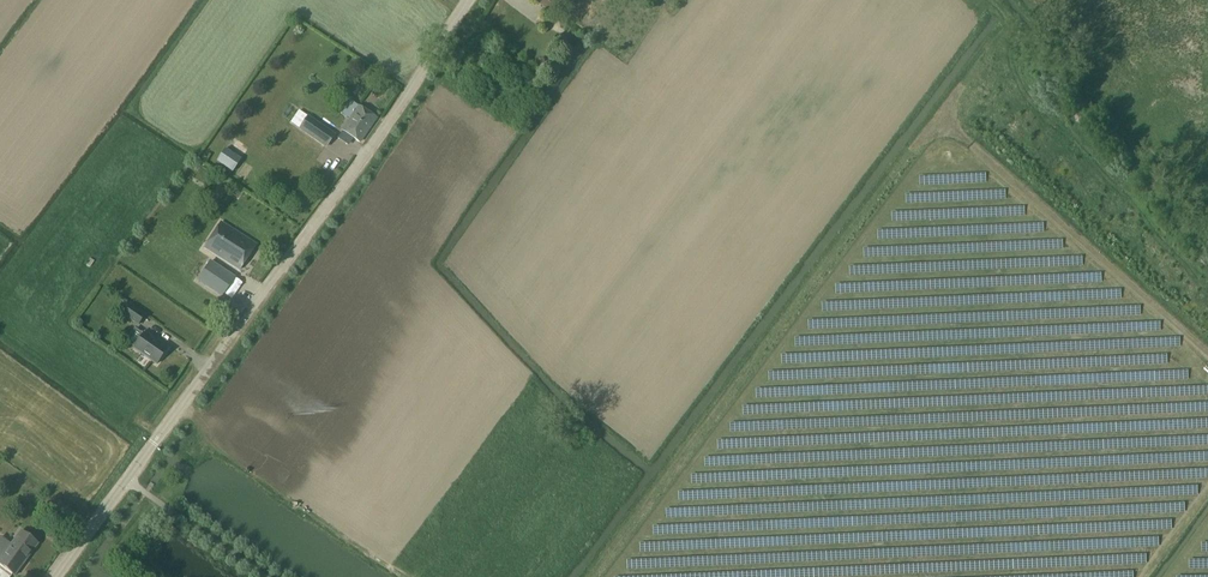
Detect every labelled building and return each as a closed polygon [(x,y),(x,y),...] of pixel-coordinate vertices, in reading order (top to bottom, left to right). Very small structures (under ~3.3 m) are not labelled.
[(360,107),(343,130),(360,142),(376,118),(360,107)] [(335,135),(309,116),(300,128),(327,147),(335,135)] [(215,161),(231,171),(240,157),(223,147),(215,161)] [(205,247),(240,270),(257,244),(221,221),(205,247)] [(235,277),(211,261),(204,271),(212,276),(207,285),(223,296),(235,277)] [(125,315),(139,324),(145,316),(131,307),(125,315)] [(144,333),(134,348),(157,364),(168,349),(144,333)] [(1,566),(15,576),(38,543),(21,531),(11,544),(3,538),(0,538),(0,567),(1,566)]
